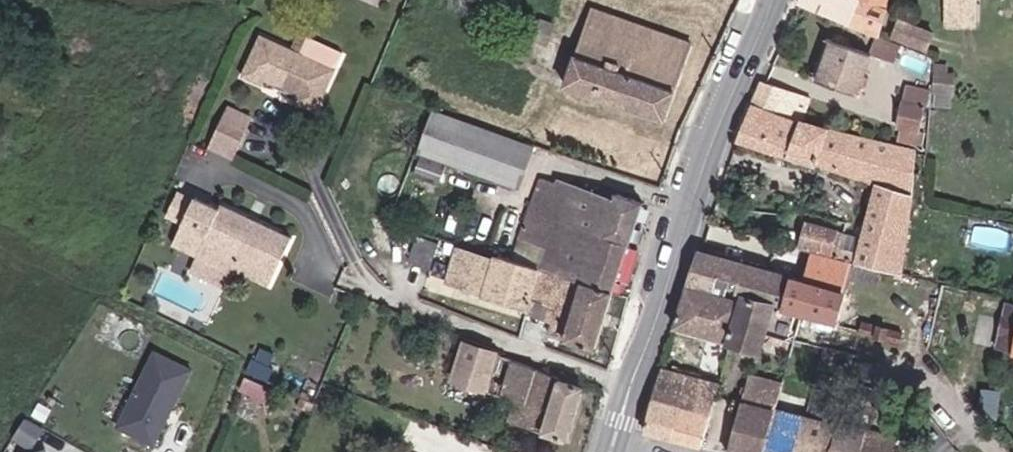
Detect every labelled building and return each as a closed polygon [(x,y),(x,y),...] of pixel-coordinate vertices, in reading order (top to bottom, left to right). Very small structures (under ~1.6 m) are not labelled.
[(799,4),(874,36),(887,8),(881,7),(882,0),(855,0),(854,0),(801,0),(799,4)] [(971,26),(972,0),(940,0),(939,23),(971,26)] [(642,25),(594,6),(585,28),(634,44),(642,25)] [(527,19),(513,59),(548,71),(555,52),(546,49),(553,28),(527,19)] [(310,26),(300,21),(295,32),(305,36),(310,26)] [(664,122),(692,43),(642,25),(634,44),(585,28),(564,87),(664,122)] [(887,41),(897,46),(918,55),(925,38),(894,25),(887,41)] [(247,78),(266,38),(253,31),(233,72),(247,78)] [(298,53),(305,36),(295,32),(288,48),(298,53)] [(854,96),(871,58),(828,37),(810,77),(854,96)] [(266,38),(247,78),(256,82),(258,77),(288,91),(305,56),(298,53),(288,48),(266,38)] [(890,63),(897,46),(887,41),(878,38),(871,55),(890,63)] [(336,71),(305,56),(288,91),(296,95),(293,100),(317,112),(336,71)] [(935,62),(929,107),(946,107),(946,95),(953,96),(953,75),(947,74),(947,64),(935,62)] [(808,96),(757,81),(749,103),(784,112),(782,117),(802,122),(808,96)] [(923,104),(899,98),(892,125),(880,121),(876,137),(924,150),(926,133),(922,132),(923,104)] [(878,266),(901,271),(912,151),(802,122),(782,117),(784,112),(749,103),(736,142),(872,181),(852,259),(878,266)] [(218,105),(211,119),(238,131),(245,117),(218,105)] [(531,145),(489,130),(434,112),(411,180),(439,189),(447,167),(516,189),(531,145)] [(212,154),(225,159),(238,131),(211,119),(198,146),(212,154)] [(512,264),(614,295),(643,203),(617,194),(616,199),(559,182),(557,186),(538,180),(512,264)] [(178,225),(191,198),(181,193),(168,221),(178,225)] [(208,206),(191,198),(178,225),(195,233),(185,255),(208,266),(233,211),(210,201),(208,206)] [(233,211),(208,266),(226,274),(228,269),(264,285),(287,236),(233,211)] [(809,248),(822,252),(828,225),(804,219),(797,245),(809,248)] [(822,252),(832,254),(838,227),(828,225),(822,252)] [(411,265),(430,271),(439,246),(420,239),(411,265)] [(512,264),(458,247),(446,283),(530,312),(528,319),(551,326),(548,337),(595,352),(614,295),(512,264)] [(822,252),(809,248),(802,279),(844,291),(852,259),(832,254),(822,252)] [(802,279),(699,251),(674,327),(758,353),(765,331),(777,335),(783,311),(835,324),(844,291),(802,279)] [(873,285),(878,266),(852,259),(847,279),(873,285)] [(958,312),(996,321),(1001,302),(1002,300),(964,290),(958,312)] [(996,321),(990,345),(1012,352),(1012,306),(1001,302),(996,321)] [(900,334),(861,325),(859,334),(897,345),(900,334)] [(567,444),(586,389),(469,344),(456,378),(516,401),(508,422),(567,444)] [(155,351),(118,427),(154,445),(192,370),(155,351)] [(275,369),(279,357),(270,354),(266,365),(275,369)] [(706,414),(712,393),(715,384),(662,369),(653,399),(706,414)] [(746,375),(725,451),(911,451),(913,445),(837,422),(843,403),(746,375)] [(275,394),(244,379),(240,389),(270,404),(275,394)] [(697,447),(706,414),(653,399),(644,431),(697,447)] [(31,446),(43,427),(25,418),(14,435),(31,446)] [(302,433),(298,431),(289,451),(294,451),(302,433)] [(294,451),(306,451),(312,436),(302,433),(294,451)] [(249,449),(256,451),(275,451),(276,449),(253,438),(249,449)]
